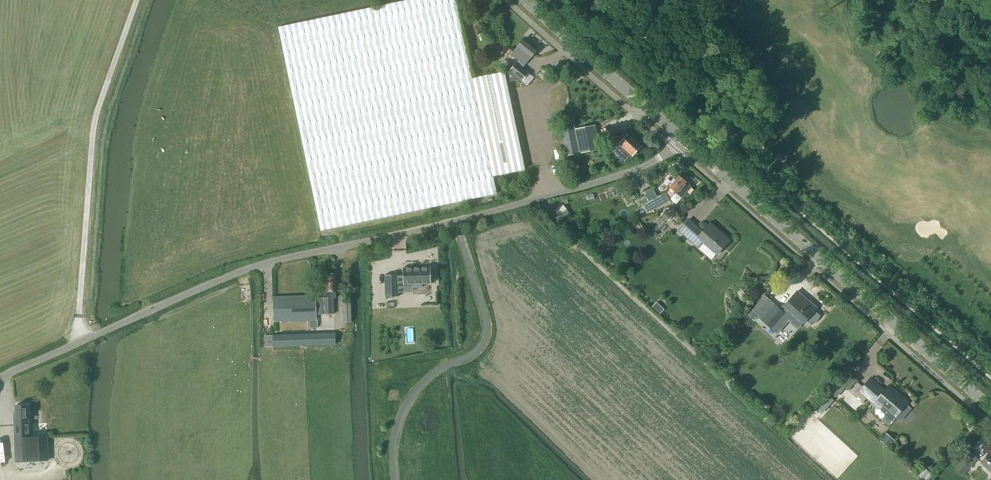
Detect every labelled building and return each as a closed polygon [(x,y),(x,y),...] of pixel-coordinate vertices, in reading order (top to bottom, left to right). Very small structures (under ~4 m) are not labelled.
[(521,80),(510,70),(504,72),(472,79),(456,0),(408,0),(278,27),(320,231),(496,194),(493,176),(524,169),(506,82),(521,80)] [(510,70),(521,80),(522,80),(528,73),(521,68),(530,58),(537,50),(523,39),(517,47),(511,55),(518,61),(510,70)] [(560,123),(566,156),(599,150),(597,140),(599,140),(598,134),(596,134),(595,126),(574,129),(573,121),(560,123)] [(632,157),(642,146),(628,133),(619,143),(617,141),(610,149),(624,162),(630,155),(632,157)] [(667,186),(681,198),(691,187),(677,174),(667,186)] [(665,192),(648,202),(647,202),(645,198),(640,201),(647,213),(670,201),(665,192)] [(556,218),(560,222),(570,214),(566,209),(556,218)] [(660,215),(667,221),(672,216),(664,210),(660,215)] [(555,226),(552,224),(553,223),(546,216),(543,219),(553,228),(555,226)] [(709,223),(708,225),(702,231),(688,219),(679,230),(698,248),(703,242),(717,255),(729,240),(709,223)] [(558,222),(555,225),(572,243),(575,239),(558,222)] [(398,274),(385,274),(385,296),(398,296),(398,283),(403,283),(403,284),(412,283),(412,287),(413,287),(422,287),(422,283),(431,283),(431,267),(402,268),(403,276),(398,276),(398,274)] [(273,297),(274,322),(307,320),(308,328),(317,328),(316,315),(334,314),(333,298),(336,298),(335,274),(325,274),(326,298),(315,298),(315,296),(273,297)] [(796,291),(784,306),(786,307),(781,312),(774,305),(762,319),(774,329),(786,316),(785,316),(790,311),(803,323),(806,320),(811,325),(815,321),(819,316),(813,311),(816,309),(807,301),(806,302),(802,298),(803,297),(796,291)] [(343,301),(344,323),(351,322),(351,301),(343,301)] [(264,336),(265,347),(335,345),(335,334),(264,336)] [(870,379),(858,391),(879,409),(882,405),(895,417),(896,416),(900,419),(908,410),(904,406),(906,405),(899,399),(901,397),(900,396),(899,397),(895,394),(896,393),(888,385),(883,391),(870,379)] [(15,405),(16,414),(14,414),(15,462),(48,460),(47,436),(29,437),(28,405),(15,405)] [(955,468),(963,475),(977,459),(969,452),(955,468)] [(981,464),(990,472),(990,455),(990,454),(981,464)] [(922,479),(928,479),(932,476),(922,467),(916,474),(922,479)]
